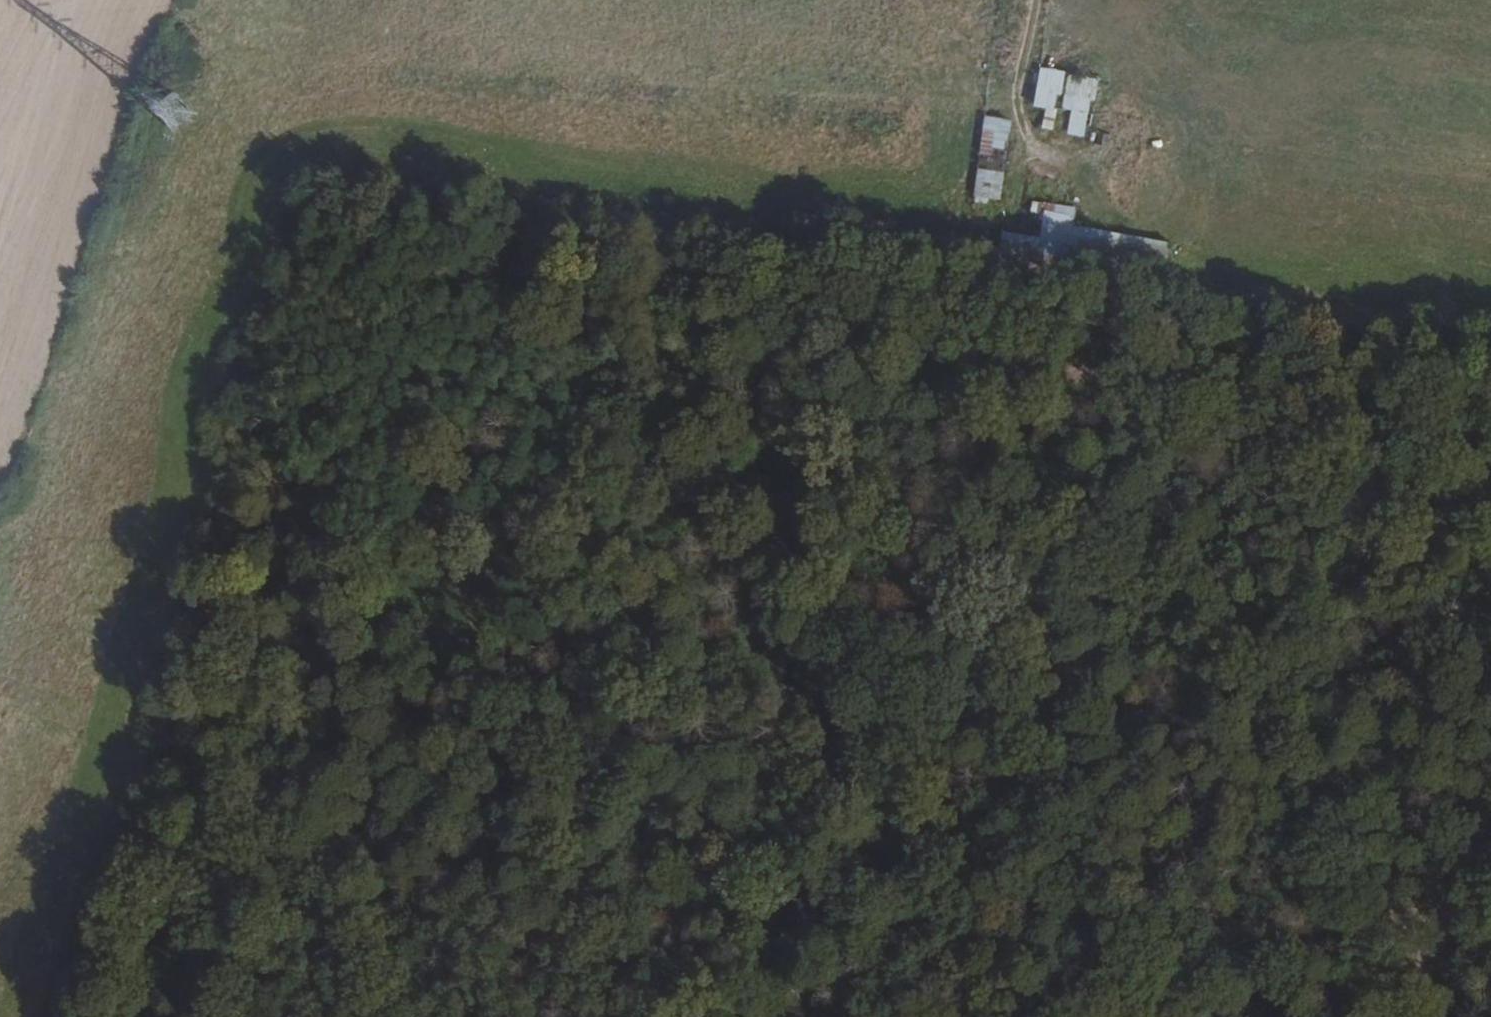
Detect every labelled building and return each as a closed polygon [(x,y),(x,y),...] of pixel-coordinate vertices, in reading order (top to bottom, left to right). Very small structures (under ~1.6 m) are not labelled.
[(1038,67),(1030,107),(1054,111),(1062,72),(1038,67)] [(1066,135),(1087,137),(1093,77),(1065,74),(1061,109),(1068,109),(1066,135)] [(974,199),(1001,200),(1005,119),(978,117),(974,199)] [(1162,267),(1166,244),(1071,227),(1074,210),(1043,205),(1036,245),(1162,267)]
